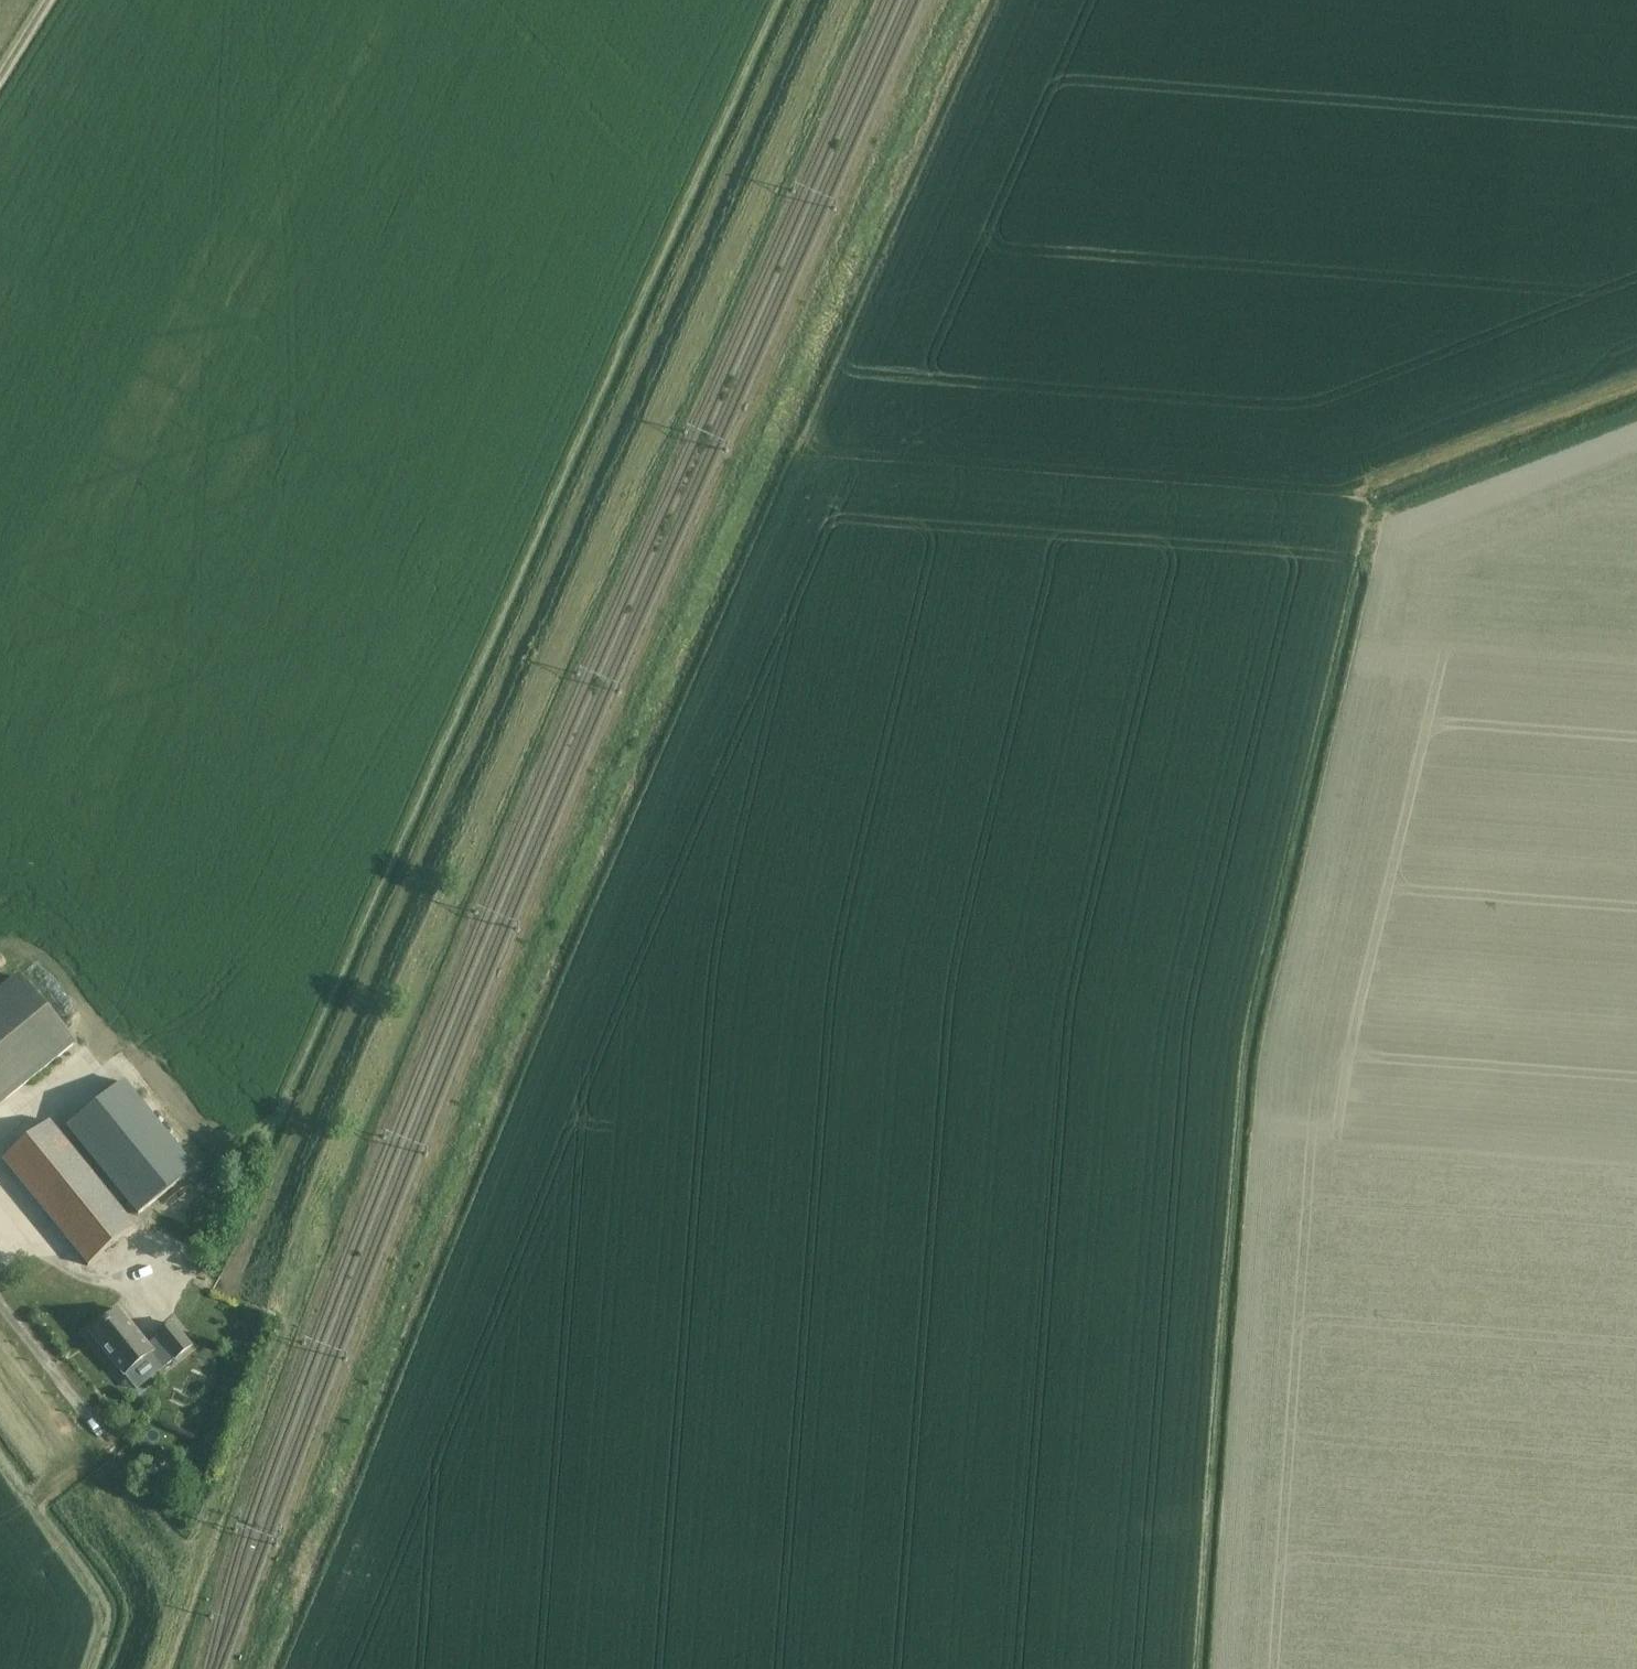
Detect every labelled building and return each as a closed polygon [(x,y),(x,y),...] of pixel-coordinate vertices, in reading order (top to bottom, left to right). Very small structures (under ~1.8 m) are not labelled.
[(72,1045),(16,977),(0,990),(0,1104),(72,1045)] [(123,1081),(68,1127),(138,1214),(194,1168),(123,1081)] [(88,1265),(134,1227),(48,1121),(2,1159),(88,1265)] [(115,1289),(82,1319),(87,1325),(121,1296),(115,1289)] [(146,1345),(118,1310),(89,1333),(123,1375),(151,1353),(164,1368),(190,1346),(172,1324),(146,1345)]
